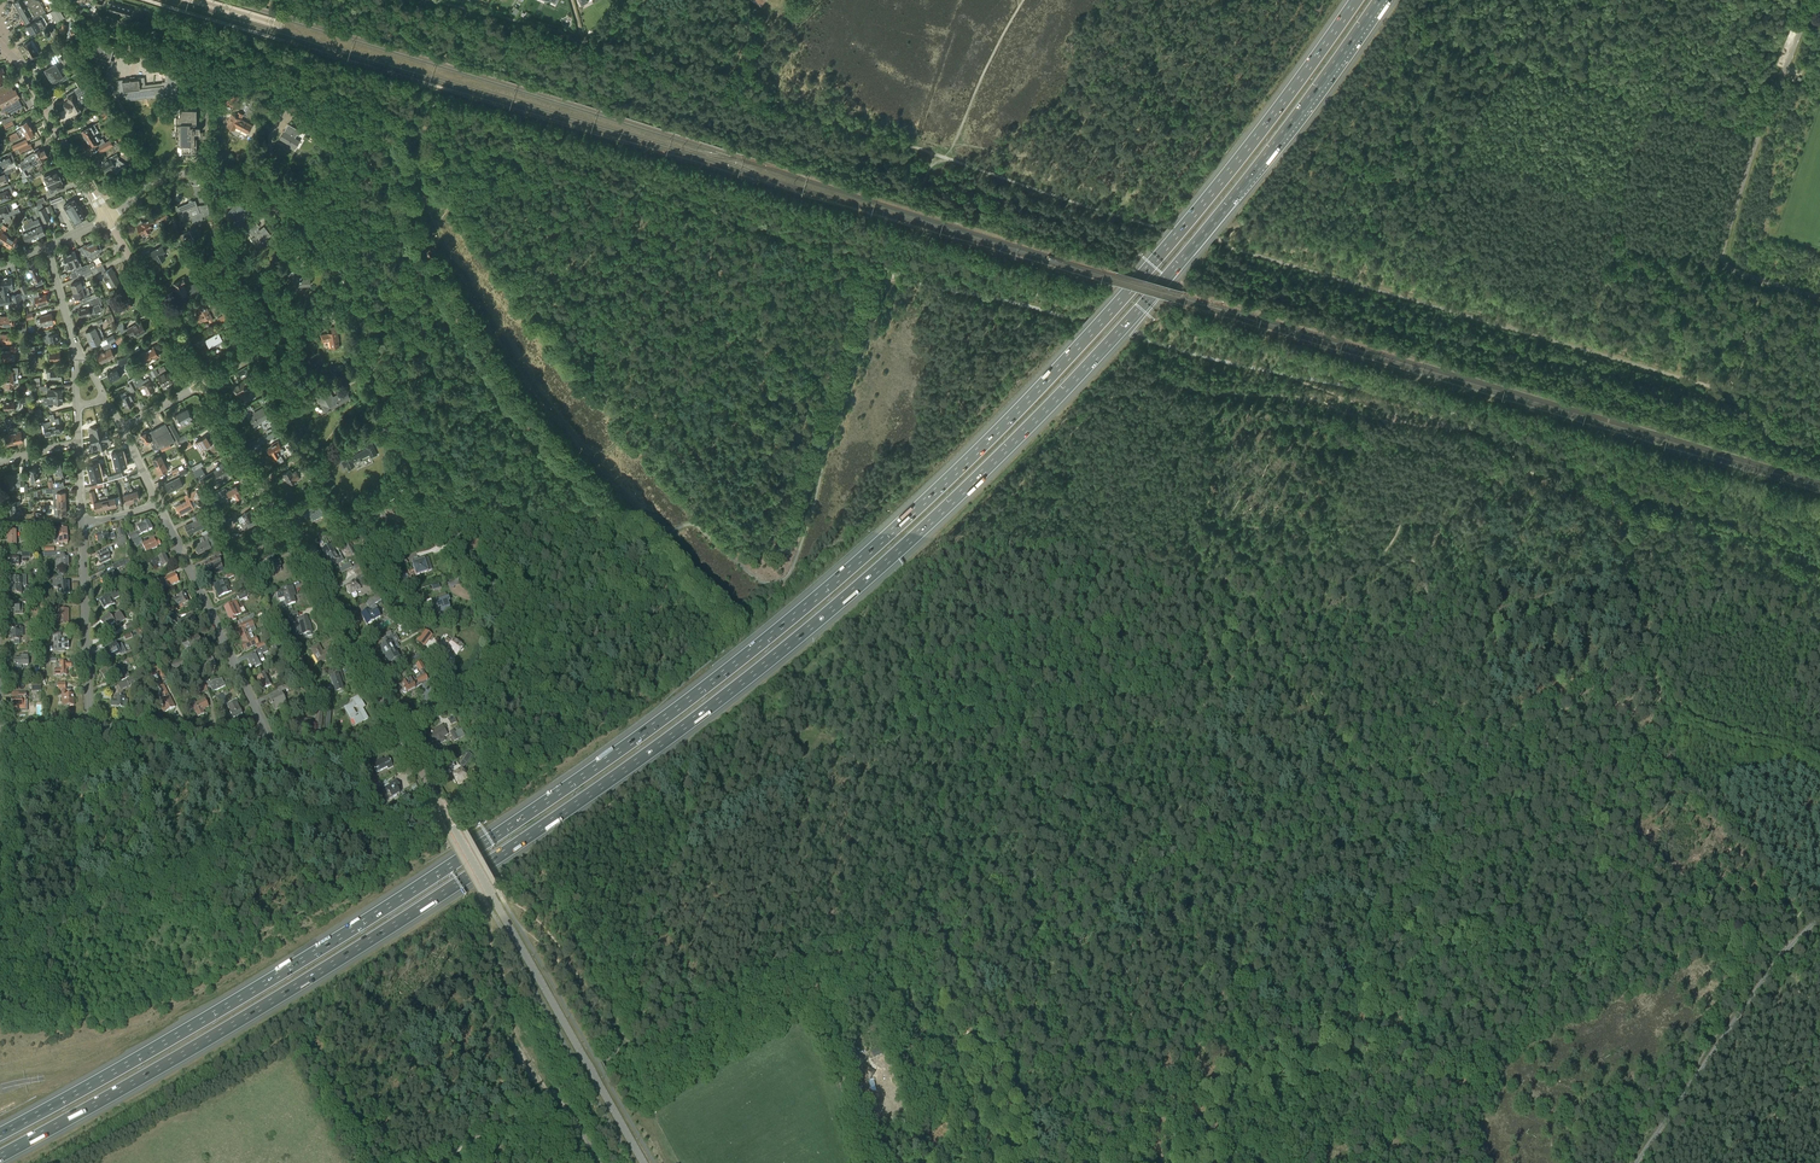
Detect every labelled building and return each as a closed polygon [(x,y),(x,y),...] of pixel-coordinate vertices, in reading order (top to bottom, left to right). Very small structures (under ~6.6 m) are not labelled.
[(13,2),(25,23),(46,12),(39,0),(38,0),(24,0),(22,1),(21,0),(18,0),(13,2)] [(120,13),(122,6),(112,3),(109,2),(108,7),(110,8),(110,10),(120,13)] [(131,9),(122,6),(120,13),(129,15),(130,14),(132,14),(134,10),(131,9)] [(51,12),(57,22),(71,14),(69,10),(63,14),(59,7),(51,11),(51,12)] [(53,24),(57,22),(51,12),(47,14),(53,24)] [(38,19),(35,21),(27,26),(28,26),(32,33),(31,34),(46,26),(41,18),(38,19)] [(61,32),(68,34),(75,36),(78,29),(63,24),(62,29),(60,28),(59,31),(61,32)] [(94,60),(93,67),(98,68),(98,67),(105,69),(105,70),(110,72),(113,60),(110,59),(115,45),(90,37),(84,57),(94,60)] [(30,41),(24,45),(26,49),(29,54),(30,54),(32,58),(38,55),(38,54),(40,53),(33,40),(30,41)] [(58,63),(59,62),(62,60),(60,56),(59,57),(57,53),(49,58),(51,62),(53,65),(45,69),(46,70),(45,71),(47,74),(47,73),(49,76),(59,70),(57,66),(59,65),(58,63)] [(122,80),(118,80),(119,91),(118,91),(119,95),(119,96),(126,95),(127,100),(164,95),(168,95),(167,97),(168,97),(177,97),(181,97),(182,83),(178,82),(179,73),(177,73),(177,68),(180,68),(180,65),(173,65),(173,68),(174,68),(173,73),(170,72),(170,69),(166,69),(165,82),(162,81),(162,83),(154,84),(145,85),(144,77),(140,78),(139,78),(139,79),(135,80),(135,76),(130,77),(131,80),(126,81),(123,81),(123,80),(122,80)] [(59,70),(49,76),(50,78),(50,79),(51,82),(52,81),(52,82),(60,78),(62,81),(68,78),(66,74),(65,75),(63,73),(61,74),(59,70)] [(65,104),(64,105),(66,108),(78,101),(82,99),(92,93),(95,91),(90,82),(82,87),(83,88),(81,89),(79,86),(73,89),(75,92),(68,97),(70,100),(64,103),(65,104)] [(23,107),(18,98),(19,98),(15,90),(14,91),(11,85),(5,88),(3,85),(0,87),(0,102),(7,115),(23,107)] [(224,103),(233,106),(236,97),(227,94),(224,103)] [(78,101),(66,108),(68,111),(69,111),(69,112),(75,109),(77,112),(84,108),(81,104),(84,102),(82,99),(78,101)] [(191,152),(197,152),(197,138),(200,138),(200,133),(200,126),(195,126),(195,124),(197,124),(197,109),(180,109),(180,116),(176,116),(176,138),(178,138),(178,145),(182,145),(182,152),(186,152),(186,153),(191,153),(191,152)] [(303,113),(298,110),(295,115),(300,119),(303,113)] [(108,116),(106,112),(99,116),(101,121),(108,116)] [(236,127),(248,133),(252,125),(241,119),(244,115),(239,112),(236,116),(232,114),(228,122),(229,123),(227,126),(235,130),(236,127)] [(4,123),(14,117),(12,114),(5,118),(4,117),(1,119),(2,120),(4,123)] [(11,139),(20,134),(24,132),(32,127),(30,124),(30,125),(28,120),(23,123),(20,125),(22,128),(17,131),(15,133),(9,136),(11,139)] [(86,140),(96,134),(99,132),(95,124),(82,131),(84,136),(84,137),(86,140)] [(288,145),(288,146),(291,147),(295,149),(300,141),(295,138),(297,134),(299,135),(301,132),(289,124),(280,138),(288,143),(288,144),(287,145),(288,145)] [(33,129),(32,127),(24,132),(27,138),(30,136),(31,136),(35,134),(33,130),(33,129)] [(20,134),(11,139),(12,142),(18,138),(22,136),(20,134)] [(96,134),(86,140),(87,143),(88,143),(91,147),(104,140),(102,136),(98,138),(96,134)] [(27,139),(12,145),(15,151),(29,144),(27,139)] [(110,139),(98,147),(101,152),(113,144),(110,139)] [(33,148),(31,143),(19,149),(21,154),(33,148)] [(128,147),(131,167),(141,164),(141,165),(142,164),(131,145),(128,147)] [(21,160),(24,164),(46,152),(44,149),(41,150),(41,149),(39,149),(38,148),(34,150),(35,152),(34,152),(35,154),(30,157),(29,155),(21,160)] [(17,165),(12,155),(11,152),(8,153),(9,156),(0,160),(0,171),(0,172),(17,166),(17,165)] [(17,165),(17,166),(22,179),(27,177),(24,170),(32,166),(36,164),(35,163),(39,161),(40,162),(41,162),(42,163),(46,161),(45,159),(46,159),(45,157),(48,156),(46,152),(24,164),(21,166),(17,165)] [(105,166),(103,167),(105,170),(106,169),(107,170),(110,168),(117,173),(119,169),(129,164),(126,165),(118,160),(117,158),(116,155),(110,158),(106,160),(107,161),(103,163),(105,166)] [(44,177),(48,185),(61,179),(59,175),(60,175),(59,171),(58,172),(58,171),(44,177)] [(61,179),(48,185),(50,189),(48,190),(49,194),(56,192),(55,191),(64,186),(65,185),(63,182),(62,182),(61,179)] [(5,191),(0,193),(0,201),(10,197),(9,194),(13,192),(12,188),(16,185),(15,183),(4,187),(5,191)] [(75,224),(85,218),(81,210),(82,209),(81,206),(79,207),(74,199),(64,205),(75,224)] [(193,218),(194,219),(194,220),(194,221),(195,221),(196,222),(197,222),(198,222),(199,222),(200,221),(201,221),(201,220),(201,219),(202,218),(201,218),(201,217),(204,216),(210,214),(208,204),(198,206),(196,201),(193,202),(193,201),(192,200),(191,200),(190,200),(189,201),(189,202),(188,203),(189,204),(176,209),(181,219),(181,220),(182,220),(183,220),(184,220),(184,219),(184,218),(192,215),(194,216),(194,217),(193,217),(193,218)] [(237,202),(225,216),(234,222),(237,218),(239,219),(247,210),(237,202)] [(5,218),(20,211),(19,208),(14,210),(12,207),(11,203),(6,205),(0,207),(0,216),(4,214),(5,218)] [(36,206),(44,223),(50,220),(44,207),(44,208),(42,203),(36,206)] [(158,213),(155,215),(159,221),(168,216),(165,209),(163,211),(162,210),(158,212),(158,213)] [(159,221),(155,215),(148,219),(149,219),(143,223),(141,219),(135,223),(144,237),(148,234),(147,233),(152,231),(150,229),(157,225),(156,223),(159,221)] [(32,218),(28,220),(36,238),(45,234),(45,233),(46,232),(44,230),(41,225),(37,226),(37,225),(40,223),(38,219),(33,221),(32,218)] [(36,238),(28,220),(28,219),(23,221),(24,225),(25,230),(28,228),(29,230),(23,233),(25,238),(24,239),(26,241),(27,242),(36,238)] [(236,227),(239,229),(244,223),(241,220),(236,227)] [(255,230),(260,226),(257,222),(247,230),(253,237),(251,238),(253,241),(255,240),(258,243),(262,240),(263,242),(267,239),(266,239),(271,235),(264,226),(257,233),(255,230)] [(0,241),(2,242),(3,244),(4,244),(7,245),(7,246),(8,247),(10,247),(11,248),(13,244),(14,245),(18,239),(15,237),(17,235),(11,231),(9,233),(5,230),(1,228),(0,230),(0,241)] [(178,231),(174,233),(179,241),(181,245),(182,246),(185,244),(178,231)] [(181,235),(185,242),(193,239),(190,231),(181,235)] [(163,239),(165,243),(172,238),(171,236),(172,235),(171,234),(170,234),(170,235),(163,239)] [(89,258),(90,257),(89,254),(91,253),(90,250),(100,245),(97,240),(83,247),(79,250),(84,257),(87,255),(89,258)] [(162,245),(152,251),(155,258),(156,257),(157,260),(158,262),(166,258),(163,253),(166,252),(164,249),(166,248),(164,244),(162,246),(162,245)] [(91,253),(89,254),(92,260),(101,255),(99,252),(102,250),(100,245),(90,250),(91,253)] [(224,251),(228,257),(232,255),(227,248),(224,251)] [(71,253),(69,253),(78,276),(91,270),(88,265),(81,268),(75,251),(74,251),(73,251),(71,252),(71,253)] [(78,276),(69,253),(67,254),(66,254),(65,254),(64,255),(63,256),(65,259),(63,260),(67,271),(72,269),(73,272),(71,273),(73,279),(78,276)] [(298,265),(294,265),(294,266),(295,277),(295,289),(302,288),(301,285),(310,284),(310,276),(304,276),(299,277),(298,265)] [(27,272),(26,274),(28,278),(30,279),(33,277),(34,278),(37,287),(44,284),(40,275),(36,267),(37,267),(36,267),(35,267),(34,267),(32,267),(32,268),(29,270),(30,270),(27,272)] [(91,270),(95,276),(101,273),(97,267),(91,270)] [(109,287),(110,288),(120,282),(112,268),(104,272),(107,277),(104,278),(107,282),(109,281),(112,286),(109,287)] [(0,279),(0,289),(1,289),(2,298),(0,298),(0,304),(4,303),(9,302),(10,309),(15,308),(25,306),(24,301),(22,295),(22,293),(13,295),(13,296),(10,296),(9,290),(8,290),(10,289),(11,291),(14,291),(12,278),(0,279)] [(178,291),(179,294),(180,294),(187,291),(186,291),(188,290),(190,294),(202,287),(200,282),(184,287),(183,284),(185,283),(184,279),(181,281),(181,280),(175,284),(178,290),(178,291)] [(71,284),(73,292),(86,288),(84,281),(81,281),(71,284)] [(86,288),(73,292),(76,299),(86,296),(86,295),(88,295),(86,288)] [(38,291),(22,295),(24,301),(31,299),(33,303),(37,302),(38,307),(48,304),(48,301),(48,300),(49,300),(48,296),(47,297),(46,295),(39,296),(38,291)] [(83,307),(79,309),(80,313),(80,314),(80,315),(81,315),(81,316),(87,315),(88,315),(89,315),(90,314),(91,314),(91,313),(95,312),(94,310),(99,308),(98,306),(100,305),(102,305),(98,296),(88,300),(90,306),(89,306),(83,307)] [(119,302),(117,303),(119,306),(118,307),(119,308),(120,308),(122,311),(124,310),(125,309),(126,310),(128,309),(128,308),(133,305),(132,304),(133,304),(131,299),(130,300),(128,297),(119,302)] [(211,317),(212,317),(205,304),(197,308),(201,314),(197,316),(200,322),(204,320),(204,321),(208,318),(210,322),(213,320),(211,317)] [(43,324),(44,327),(54,324),(53,320),(53,319),(53,318),(53,316),(52,315),(51,314),(41,317),(41,318),(36,320),(38,325),(43,324)] [(228,319),(226,314),(218,318),(220,323),(228,319)] [(0,325),(2,325),(2,327),(8,326),(8,325),(11,324),(11,326),(14,326),(15,325),(16,324),(17,323),(16,321),(15,320),(14,320),(12,320),(12,316),(0,316),(0,318),(0,325)] [(122,322),(117,325),(121,333),(126,330),(122,322)] [(135,332),(137,335),(146,330),(141,322),(127,330),(130,335),(135,332)] [(86,335),(88,339),(98,334),(102,332),(99,325),(94,328),(86,332),(87,335),(86,335)] [(331,327),(332,332),(328,333),(321,335),(322,342),(330,340),(331,348),(340,346),(339,341),(336,326),(331,327)] [(222,338),(220,335),(224,332),(223,330),(219,333),(219,332),(206,340),(209,346),(212,344),(214,347),(222,343),(220,339),(222,338)] [(44,333),(40,334),(42,340),(46,340),(46,343),(50,342),(51,342),(58,341),(58,340),(59,340),(59,336),(57,336),(57,333),(52,334),(51,331),(44,332),(44,333)] [(102,332),(98,334),(88,339),(90,343),(91,342),(92,345),(99,342),(105,339),(102,332)] [(7,346),(7,342),(11,342),(11,334),(1,334),(1,342),(2,342),(2,346),(7,346)] [(110,342),(103,346),(106,351),(98,355),(100,359),(100,360),(100,362),(102,362),(102,363),(111,358),(115,356),(111,348),(113,347),(110,342)] [(10,351),(1,352),(1,360),(10,360),(10,355),(14,355),(14,352),(16,352),(16,347),(13,347),(10,347),(10,351)] [(140,355),(145,363),(148,361),(159,355),(154,347),(144,353),(140,355)] [(47,353),(48,360),(51,360),(61,360),(61,358),(61,356),(60,355),(60,352),(50,352),(50,353),(47,353)] [(237,372),(239,375),(246,372),(248,376),(252,374),(248,366),(237,372)] [(110,377),(109,378),(111,380),(112,380),(112,381),(121,376),(123,374),(119,367),(117,369),(117,368),(108,373),(110,377)] [(4,374),(3,374),(3,379),(14,379),(18,379),(18,374),(18,368),(13,368),(13,371),(10,371),(5,371),(4,371),(4,374)] [(150,371),(153,377),(159,374),(155,368),(150,371)] [(51,372),(47,372),(47,378),(51,378),(51,379),(62,378),(61,370),(51,371),(51,372)] [(158,376),(163,385),(169,382),(169,383),(173,381),(172,380),(173,380),(169,372),(166,374),(165,373),(158,376)] [(133,380),(139,377),(138,375),(127,381),(128,383),(129,383),(133,381),(133,380)] [(153,386),(152,386),(150,381),(148,382),(147,380),(144,381),(139,376),(139,377),(133,380),(137,387),(140,385),(141,386),(143,385),(147,394),(148,393),(149,394),(151,393),(151,392),(154,390),(154,389),(155,389),(155,388),(155,387),(155,386),(154,386),(153,386)] [(14,379),(3,379),(3,384),(5,384),(5,387),(17,386),(16,383),(14,383),(14,379)] [(245,381),(234,387),(236,391),(235,392),(236,394),(237,394),(238,395),(239,394),(243,403),(248,401),(243,392),(248,389),(245,384),(248,383),(246,379),(244,380),(245,381)] [(129,383),(130,386),(126,388),(127,391),(124,393),(126,396),(122,398),(126,407),(127,407),(129,407),(131,406),(131,405),(134,403),(130,394),(134,392),(133,391),(137,389),(133,381),(129,383)] [(45,386),(41,386),(41,391),(48,390),(48,397),(62,396),(62,389),(54,390),(54,389),(50,390),(50,386),(47,386),(45,386)] [(316,395),(325,412),(350,398),(346,390),(333,397),(328,389),(316,395)] [(4,404),(4,409),(5,409),(18,409),(19,408),(19,405),(17,404),(17,402),(21,402),(21,401),(23,401),(22,399),(21,399),(21,398),(17,398),(17,401),(15,401),(5,401),(5,404),(4,404)] [(292,421),(288,415),(300,408),(298,404),(283,413),(288,423),(292,421)] [(249,418),(254,427),(259,424),(259,422),(268,417),(263,407),(255,412),(256,415),(255,415),(249,418)] [(175,417),(174,418),(175,419),(176,419),(177,421),(180,419),(182,423),(185,421),(186,424),(191,421),(190,418),(193,417),(192,416),(194,415),(192,412),(190,413),(188,408),(174,416),(175,417)] [(54,415),(50,415),(50,418),(54,434),(58,433),(59,433),(60,433),(61,432),(62,432),(59,419),(55,419),(54,415)] [(272,423),(271,424),(273,429),(280,425),(277,420),(274,422),(271,417),(269,418),(272,423)] [(54,434),(50,418),(39,420),(41,432),(45,431),(46,436),(47,435),(48,436),(49,436),(50,435),(54,434)] [(12,426),(11,423),(11,421),(4,420),(10,433),(5,434),(8,445),(16,443),(13,432),(12,429),(12,426)] [(155,450),(160,448),(170,443),(175,441),(167,426),(165,423),(152,431),(149,433),(152,440),(154,444),(152,445),(155,450)] [(172,423),(167,426),(175,441),(178,445),(180,443),(183,442),(179,435),(172,423)] [(95,427),(88,428),(90,433),(89,433),(93,445),(94,450),(100,448),(103,447),(105,447),(112,445),(111,441),(107,428),(106,424),(100,426),(100,425),(95,427)] [(275,430),(278,436),(285,432),(281,426),(275,430)] [(146,443),(152,440),(149,433),(148,431),(148,430),(146,431),(144,432),(144,433),(140,435),(141,435),(146,443)] [(17,432),(13,432),(16,443),(23,441),(21,431),(17,432)] [(195,443),(200,450),(206,447),(207,449),(212,446),(210,444),(211,443),(209,439),(208,439),(206,436),(195,443)] [(272,453),(275,458),(281,455),(278,450),(282,448),(278,441),(272,445),(273,445),(268,448),(269,449),(268,450),(270,452),(271,452),(271,454),(272,453)] [(342,455),(344,460),(342,461),(344,466),(347,465),(348,469),(355,466),(353,462),(369,454),(371,457),(377,455),(372,443),(367,445),(368,449),(355,455),(355,454),(350,457),(348,452),(342,455)] [(122,449),(111,452),(113,460),(124,457),(123,453),(122,450),(122,449)] [(153,459),(156,466),(164,462),(161,455),(153,459)] [(281,455),(276,458),(280,463),(285,461),(281,455)] [(124,457),(113,460),(114,468),(126,465),(126,464),(125,461),(124,457)] [(54,467),(56,476),(68,473),(65,461),(61,462),(60,461),(59,461),(58,462),(57,462),(58,466),(54,467)] [(88,465),(87,465),(88,468),(89,472),(101,469),(99,462),(88,464),(88,465)] [(164,462),(156,466),(160,473),(168,469),(164,462)] [(215,471),(209,474),(211,477),(216,474),(219,479),(223,476),(223,475),(228,472),(224,465),(222,462),(215,466),(217,469),(214,470),(215,471)] [(38,472),(41,471),(40,467),(37,468),(37,467),(36,468),(36,467),(33,468),(30,469),(31,474),(29,475),(31,484),(36,483),(35,478),(40,477),(38,472)] [(193,472),(198,480),(200,479),(206,475),(202,467),(193,472)] [(101,469),(89,472),(91,476),(90,476),(91,479),(91,480),(103,477),(101,469)] [(290,469),(282,474),(286,480),(287,479),(290,484),(291,483),(292,485),(296,483),(295,481),(296,480),(296,479),(300,477),(296,470),(292,473),(290,469)] [(165,484),(169,492),(183,486),(179,477),(165,484)] [(20,487),(20,481),(20,480),(5,481),(6,487),(10,487),(10,489),(14,489),(14,487),(20,487)] [(226,488),(216,493),(222,503),(226,500),(227,503),(231,501),(232,502),(237,498),(241,496),(239,493),(240,492),(236,486),(228,491),(226,488)] [(138,490),(130,493),(133,501),(140,498),(138,490)] [(94,502),(96,511),(103,509),(99,495),(98,495),(100,501),(97,502),(94,491),(89,492),(92,503),(94,502)] [(100,497),(103,509),(110,507),(107,495),(109,495),(108,491),(106,491),(106,492),(105,493),(106,496),(100,497)] [(176,506),(180,514),(194,508),(191,502),(195,500),(194,497),(198,495),(195,491),(185,496),(187,501),(176,506)] [(130,493),(123,495),(126,503),(133,501),(130,493)] [(110,499),(109,495),(107,495),(110,507),(117,505),(115,497),(110,499)] [(302,500),(307,508),(303,510),(305,515),(309,513),(313,519),(317,517),(318,517),(323,514),(322,514),(323,513),(321,510),(320,510),(319,507),(316,508),(309,496),(302,500)] [(382,501),(386,508),(391,516),(393,514),(396,519),(404,514),(395,501),(391,504),(387,498),(382,501)] [(50,505),(50,508),(54,508),(54,514),(66,513),(66,506),(54,506),(54,505),(50,505)] [(242,515),(237,518),(244,530),(250,527),(249,527),(256,524),(254,519),(255,519),(250,511),(242,515)] [(897,522),(905,514),(902,512),(894,519),(897,522)] [(194,521),(186,525),(189,534),(204,527),(202,524),(200,519),(200,518),(198,514),(192,517),(194,521)] [(143,524),(137,527),(139,531),(136,533),(136,532),(128,536),(131,541),(139,538),(138,536),(147,532),(153,530),(149,521),(143,524)] [(195,544),(199,553),(216,545),(210,532),(205,535),(200,537),(202,541),(195,544)] [(97,535),(98,542),(110,540),(116,538),(115,534),(109,535),(108,533),(97,535)] [(52,539),(52,541),(59,541),(59,546),(64,546),(64,544),(68,544),(67,536),(59,537),(55,537),(55,535),(51,535),(51,537),(52,537),(52,539)] [(248,544),(251,550),(258,546),(260,549),(263,547),(262,546),(268,542),(264,536),(257,540),(256,539),(248,544)] [(346,547),(347,547),(350,545),(345,537),(341,539),(346,547)] [(134,541),(137,547),(140,545),(139,543),(142,542),(141,538),(134,541)] [(154,539),(143,544),(146,552),(158,547),(157,546),(161,544),(159,540),(155,542),(154,539)] [(326,557),(326,558),(335,553),(331,546),(323,551),(324,554),(324,555),(325,557),(326,557)] [(99,558),(100,561),(100,560),(101,561),(102,563),(111,559),(110,557),(108,553),(113,551),(112,548),(107,550),(98,555),(99,558)] [(212,560),(204,564),(207,571),(214,568),(214,569),(216,574),(224,570),(221,562),(219,557),(221,557),(219,551),(212,554),(214,558),(211,559),(212,560)] [(56,557),(56,561),(55,561),(56,569),(65,568),(65,566),(69,566),(68,558),(64,558),(64,552),(54,553),(44,553),(44,557),(56,557)] [(15,557),(15,558),(9,558),(9,562),(8,562),(8,565),(9,565),(9,566),(19,566),(19,562),(23,561),(23,562),(28,561),(28,559),(31,559),(31,553),(19,553),(19,557),(15,557)] [(335,553),(326,558),(327,559),(326,559),(328,562),(328,561),(330,565),(335,562),(337,565),(340,563),(344,561),(342,557),(339,559),(335,553)] [(360,556),(363,562),(368,559),(365,553),(360,556)] [(159,558),(155,560),(153,557),(143,562),(145,566),(150,564),(152,569),(158,566),(156,563),(160,561),(163,567),(169,564),(170,563),(168,559),(167,560),(165,555),(159,558)] [(269,566),(271,573),(282,569),(280,562),(277,563),(276,563),(274,556),(267,559),(269,566)] [(397,561),(402,567),(408,563),(403,556),(397,561)] [(426,566),(430,565),(428,559),(426,560),(425,558),(413,562),(414,564),(413,564),(417,575),(428,572),(426,566)] [(343,568),(340,570),(342,573),(349,569),(353,567),(350,562),(342,567),(343,568)] [(346,587),(348,590),(348,591),(349,593),(350,593),(351,594),(352,594),(353,597),(355,597),(357,596),(358,594),(356,591),(360,589),(359,586),(369,580),(362,568),(354,572),(358,580),(346,587)] [(104,585),(111,581),(110,580),(114,578),(116,578),(113,571),(111,571),(100,577),(104,585)] [(160,581),(162,585),(166,583),(168,587),(179,581),(175,573),(164,579),(160,581)] [(404,587),(409,575),(403,573),(399,585),(404,587)] [(20,579),(11,579),(11,587),(21,587),(26,587),(26,575),(20,576),(20,579)] [(53,580),(53,587),(59,587),(59,588),(62,588),(62,595),(65,595),(67,595),(70,594),(69,582),(63,582),(63,577),(53,578),(46,578),(46,581),(53,580)] [(226,580),(214,585),(219,597),(232,591),(226,580)] [(140,591),(149,587),(147,583),(138,587),(140,591)] [(276,591),(279,599),(286,597),(287,600),(285,600),(287,605),(296,603),(293,595),(295,594),(293,586),(276,591)] [(113,600),(121,596),(117,588),(109,592),(111,596),(100,601),(105,609),(115,604),(113,600)] [(162,600),(162,601),(164,606),(169,604),(169,603),(171,602),(170,601),(173,599),(177,607),(185,603),(185,604),(188,602),(189,602),(185,593),(178,597),(176,598),(174,595),(162,600)] [(439,604),(437,605),(438,608),(439,609),(440,613),(441,612),(444,611),(444,613),(446,612),(452,610),(451,604),(449,605),(448,602),(450,601),(448,597),(447,598),(445,593),(439,595),(439,596),(437,596),(438,599),(439,600),(438,601),(439,604)] [(362,614),(362,615),(362,614),(364,619),(366,618),(369,623),(367,624),(369,623),(371,624),(373,623),(373,621),(378,618),(381,617),(377,609),(378,609),(376,606),(374,604),(382,600),(378,594),(366,602),(369,607),(365,610),(366,612),(362,614)] [(230,619),(231,621),(237,619),(235,616),(242,613),(237,602),(224,607),(230,619)] [(16,612),(16,614),(23,614),(23,604),(20,604),(10,604),(10,612),(16,612)] [(59,610),(59,618),(55,618),(55,623),(68,622),(68,618),(66,618),(66,615),(68,615),(68,610),(59,610)] [(101,622),(106,629),(115,623),(117,625),(125,619),(120,612),(114,617),(112,614),(110,616),(109,615),(101,622)] [(179,620),(175,622),(176,624),(178,625),(180,630),(184,628),(197,622),(194,614),(189,616),(189,615),(180,620),(179,620)] [(242,638),(252,633),(257,631),(252,620),(253,620),(255,615),(254,614),(242,620),(243,624),(234,628),(237,634),(240,633),(242,638)] [(295,628),(296,636),(303,634),(306,633),(307,636),(312,635),(311,632),(312,632),(310,623),(309,623),(307,616),(299,618),(301,627),(295,628)] [(126,626),(128,630),(139,625),(136,621),(126,626)] [(19,632),(10,632),(11,641),(14,641),(14,644),(20,644),(20,636),(23,636),(23,628),(19,628),(19,632)] [(381,635),(383,639),(392,634),(389,630),(381,635)] [(423,634),(429,639),(432,635),(426,630),(423,634)] [(46,637),(54,636),(57,636),(57,645),(59,645),(59,649),(59,651),(65,651),(65,649),(69,648),(69,640),(60,641),(60,636),(61,636),(61,632),(46,632),(46,637)] [(252,633),(242,638),(244,643),(241,644),(244,650),(255,645),(252,640),(254,639),(252,633)] [(402,636),(400,633),(396,635),(396,634),(385,640),(387,645),(381,648),(383,652),(383,653),(384,655),(385,655),(385,656),(400,647),(399,646),(398,644),(397,643),(400,641),(398,638),(402,636)] [(188,641),(183,643),(184,646),(189,644),(192,650),(202,645),(198,635),(188,640),(188,641)] [(448,648),(457,655),(464,647),(454,640),(452,642),(447,638),(443,643),(448,648)] [(277,652),(284,649),(281,641),(274,645),(277,652)] [(116,643),(107,648),(111,657),(119,653),(120,655),(126,652),(125,650),(122,643),(118,645),(117,646),(116,643)] [(311,649),(319,664),(333,657),(329,649),(323,652),(319,645),(311,649)] [(265,646),(258,649),(255,651),(257,654),(248,658),(253,669),(262,665),(260,660),(264,658),(262,654),(268,651),(265,646)] [(395,650),(385,656),(386,656),(386,657),(387,659),(388,659),(390,663),(393,661),(395,665),(402,661),(400,657),(399,658),(395,650)] [(21,659),(15,659),(15,665),(15,669),(22,669),(22,665),(29,665),(29,659),(28,659),(28,656),(21,656),(21,659)] [(197,667),(202,664),(206,672),(216,667),(213,659),(207,662),(205,657),(195,662),(197,667)] [(172,665),(173,668),(186,663),(184,659),(172,665)] [(415,664),(419,672),(424,670),(420,661),(415,664)] [(67,667),(72,667),(71,663),(67,663),(60,663),(56,663),(57,669),(55,669),(55,675),(60,675),(67,675),(67,674),(67,667)] [(101,672),(105,680),(117,674),(120,681),(122,680),(130,677),(128,673),(126,674),(124,670),(119,672),(115,664),(101,672)] [(174,670),(166,673),(170,681),(182,676),(181,674),(189,670),(187,665),(174,671),(174,670)] [(272,673),(280,669),(279,665),(270,669),(272,673)] [(161,666),(149,671),(149,673),(151,676),(158,673),(159,675),(164,673),(161,666)] [(341,682),(344,681),(341,671),(334,673),(333,671),(329,672),(330,675),(334,674),(335,677),(331,678),(336,693),(344,690),(341,682)] [(257,678),(263,689),(271,685),(266,674),(257,678)] [(403,690),(403,691),(404,693),(405,693),(407,693),(416,688),(416,687),(420,685),(419,684),(421,683),(428,679),(425,674),(416,680),(415,680),(414,677),(404,683),(406,687),(404,688),(404,689),(403,690)] [(208,682),(213,692),(225,686),(222,679),(208,682)] [(118,684),(120,689),(128,686),(125,680),(118,684)] [(65,690),(66,690),(65,682),(58,682),(58,690),(62,690),(62,706),(74,706),(74,694),(70,694),(70,693),(65,693),(65,690)] [(195,687),(198,695),(207,691),(204,683),(195,687)] [(160,700),(164,707),(162,708),(164,713),(175,707),(169,695),(164,685),(159,687),(163,693),(161,694),(160,696),(162,699),(160,700)] [(128,700),(125,700),(125,697),(125,692),(121,692),(121,697),(118,697),(118,700),(111,700),(111,705),(117,705),(117,708),(127,708),(128,700)] [(14,698),(12,698),(13,707),(15,707),(15,710),(20,710),(20,711),(28,710),(27,700),(27,698),(28,697),(28,695),(26,695),(26,693),(19,693),(19,695),(14,695),(14,698)] [(280,707),(281,710),(289,706),(288,703),(287,704),(282,693),(270,699),(275,710),(280,707)] [(362,709),(365,707),(358,696),(352,700),(354,703),(345,708),(352,720),(353,719),(356,724),(364,720),(364,721),(368,719),(362,709)] [(189,707),(191,710),(194,709),(196,713),(197,713),(198,716),(205,713),(203,710),(209,707),(205,699),(192,705),(193,706),(189,707)] [(236,702),(228,706),(230,712),(233,719),(235,718),(235,719),(239,717),(239,716),(243,714),(239,707),(238,704),(237,703),(236,702)] [(296,727),(311,729),(312,720),(303,719),(303,720),(297,720),(296,727)] [(444,737),(448,735),(442,725),(432,731),(432,732),(431,732),(432,733),(428,735),(432,742),(437,740),(437,741),(439,744),(446,741),(444,737)] [(454,730),(450,732),(455,741),(465,735),(461,728),(455,732),(454,730)] [(463,760),(467,763),(473,755),(469,752),(463,760)] [(372,764),(377,773),(387,767),(388,769),(393,766),(389,757),(381,761),(380,759),(372,764)] [(462,781),(471,776),(469,773),(468,774),(466,769),(463,771),(462,769),(453,774),(459,785),(463,783),(462,781)] [(372,779),(375,785),(380,783),(376,776),(372,779)] [(380,783),(373,787),(382,803),(393,797),(393,798),(397,796),(396,795),(400,793),(398,790),(401,789),(398,783),(396,780),(389,784),(385,786),(383,787),(380,783)] [(880,1048),(872,1051),(874,1056),(882,1053),(880,1048)] [(859,1075),(860,1076),(864,1093),(861,1094),(863,1102),(874,1099),(870,1083),(876,1072),(864,1065),(859,1075)]
